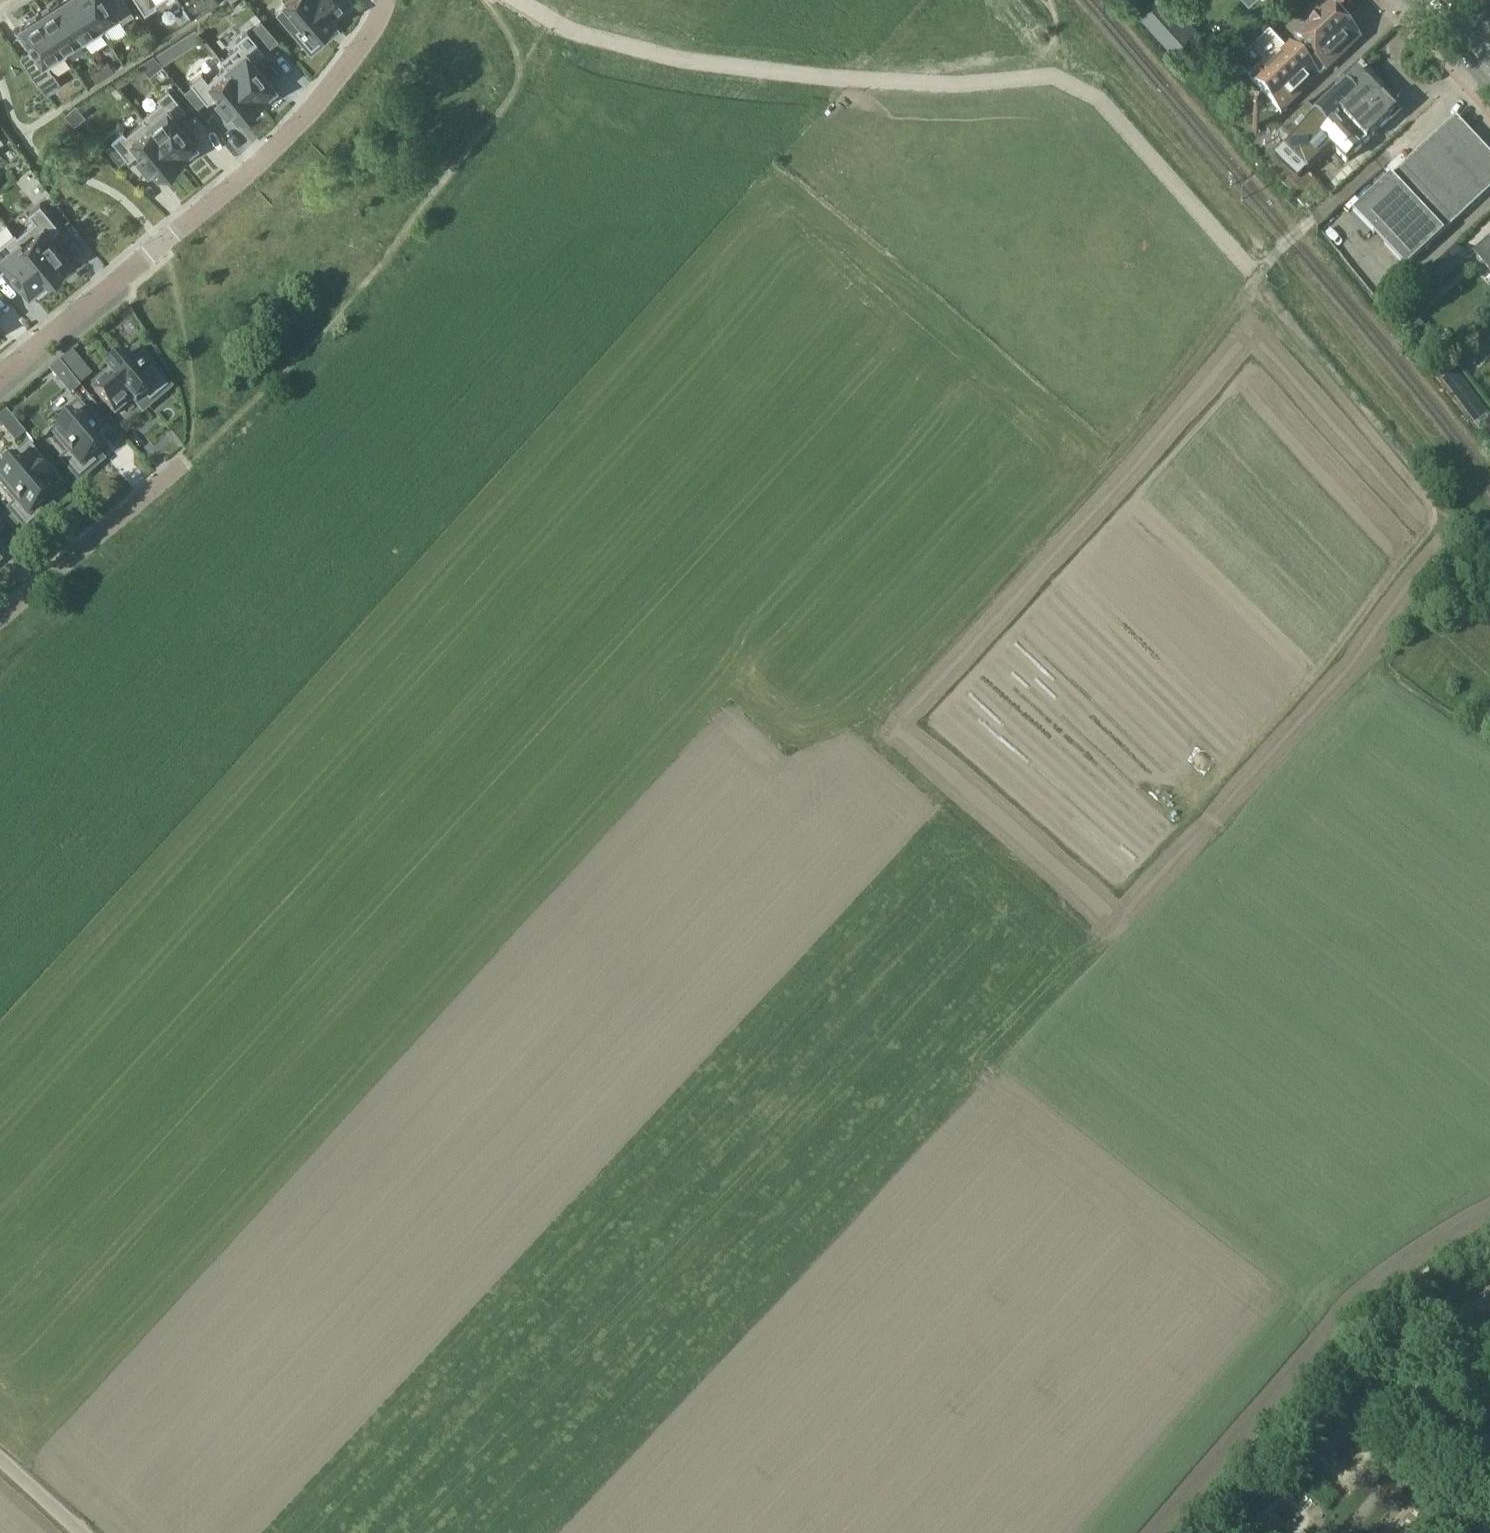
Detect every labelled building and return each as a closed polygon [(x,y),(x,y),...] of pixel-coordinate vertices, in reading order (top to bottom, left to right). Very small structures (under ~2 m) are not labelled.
[(59,2),(82,37),(81,37),(85,43),(105,30),(103,28),(102,29),(83,0),(63,0),(59,2)] [(120,17),(123,21),(135,13),(126,0),(83,0),(102,29),(103,28),(120,17)] [(146,14),(158,6),(155,0),(137,0),(146,14)] [(202,13),(211,8),(206,0),(204,0),(197,5),(202,13)] [(284,2),(301,24),(295,29),(309,47),(328,33),(325,29),(334,21),(329,16),(349,0),(348,0),(288,0),(284,2)] [(1171,48),(1172,47),(1192,29),(1191,28),(1165,0),(1159,0),(1144,15),(1142,16),(1145,20),(1171,48)] [(59,2),(41,14),(63,48),(64,48),(81,37),(82,37),(59,2)] [(1236,63),(1279,111),(1325,70),(1358,40),(1331,10),(1285,52),(1268,34),(1236,63)] [(41,14),(22,26),(35,47),(21,56),(38,82),(54,72),(50,66),(68,54),(64,48),(63,48),(41,14)] [(129,23),(133,30),(140,25),(136,18),(129,23)] [(227,66),(258,105),(261,108),(278,95),(273,88),(276,85),(255,59),(266,51),(249,30),(237,40),(240,44),(221,59),(227,66)] [(109,61),(101,67),(107,75),(115,70),(109,61)] [(258,105),(227,66),(209,80),(203,72),(191,82),(208,102),(218,94),(240,120),(258,105)] [(92,72),(98,81),(107,75),(101,67),(92,72)] [(1238,125),(1237,125),(1238,127),(1247,137),(1270,166),(1288,187),(1297,197),(1298,199),(1299,200),(1310,213),(1330,197),(1328,195),(1315,181),(1306,172),(1333,147),(1346,161),(1396,115),(1356,72),(1351,67),(1338,78),(1343,83),(1312,112),(1307,107),(1285,127),(1240,125),(1238,125)] [(170,88),(158,97),(161,101),(142,117),(145,120),(182,166),(199,152),(194,146),(197,143),(176,117),(187,108),(170,88)] [(112,139),(129,160),(139,152),(150,165),(161,177),(164,175),(167,179),(182,166),(145,120),(127,134),(124,130),(112,139)] [(1431,139),(1353,212),(1406,268),(1489,190),(1489,162),(1451,120),(1431,139)] [(37,196),(48,187),(31,166),(20,175),(37,196)] [(41,203),(30,213),(36,220),(18,234),(57,281),(72,268),(69,264),(72,262),(61,249),(62,249),(51,236),(61,227),(41,203)] [(10,265),(31,291),(35,288),(40,294),(57,281),(18,234),(16,232),(0,245),(0,273),(10,265)] [(1473,253),(1488,269),(1489,268),(1489,238),(1473,253)] [(1440,284),(1467,260),(1454,246),(1427,270),(1440,284)] [(1379,302),(1380,302),(1386,308),(1397,298),(1397,297),(1394,295),(1391,291),(1379,302)] [(72,351),(60,362),(66,369),(79,358),(72,351)] [(127,354),(108,370),(112,376),(95,391),(115,414),(133,399),(137,405),(146,398),(151,404),(169,388),(164,383),(166,382),(158,372),(157,374),(152,368),(144,375),(142,372),(127,354)] [(60,362),(50,371),(56,378),(66,369),(60,362)] [(100,429),(78,403),(67,413),(72,418),(53,434),(71,455),(65,460),(80,479),(97,464),(93,460),(102,452),(90,437),(100,429)] [(7,411),(0,417),(0,425),(6,432),(16,423),(7,411)] [(28,528),(44,513),(41,509),(50,501),(48,498),(64,485),(30,445),(13,460),(14,462),(0,474),(0,483),(18,504),(12,509),(28,528)] [(14,530),(15,530),(20,526),(12,517),(12,516),(6,521),(14,530)]
